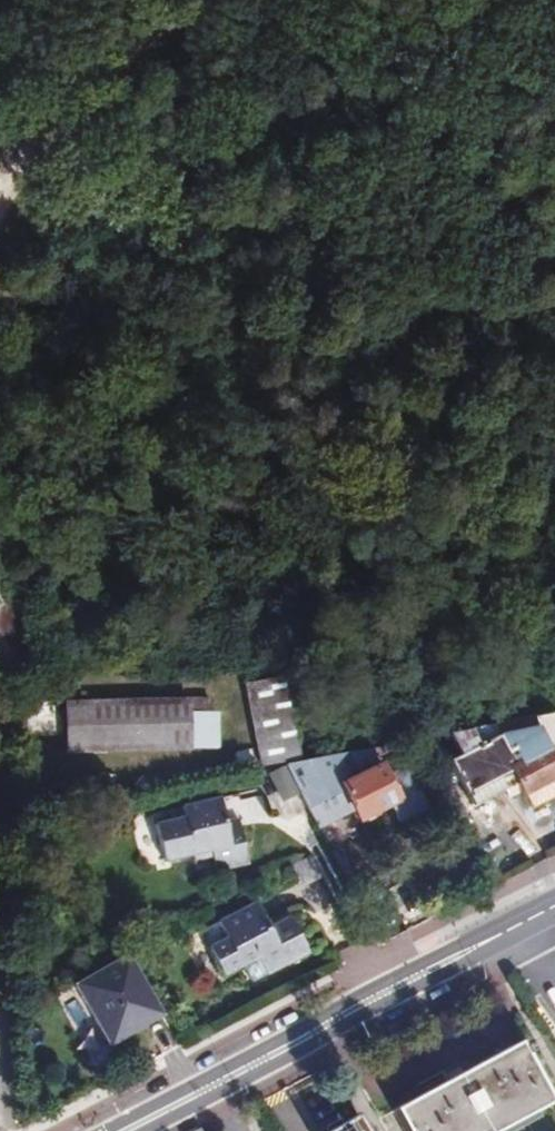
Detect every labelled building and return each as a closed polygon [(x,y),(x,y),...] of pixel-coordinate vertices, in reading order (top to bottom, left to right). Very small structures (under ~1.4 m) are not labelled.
[(302,763),(301,719),(292,677),(248,687),(260,773),(280,769),(302,763)] [(72,768),(196,764),(194,720),(216,719),(216,709),(70,712),(72,768)] [(459,732),(469,751),(455,758),(472,789),(508,771),(514,782),(520,792),(554,773),(554,769),(545,751),(554,746),(554,717),(552,714),(459,732)] [(194,720),(196,764),(217,763),(216,719),(194,720)] [(396,823),(424,809),(404,769),(384,779),(378,768),(374,770),(363,751),(302,763),(280,769),(295,796),(313,829),(352,811),(357,821),(361,820),(362,823),(376,816),(374,813),(388,806),(396,823)] [(295,796),(280,769),(268,775),(283,803),(295,796)] [(508,771),(472,789),(477,801),(514,782),(508,771)] [(246,869),(235,831),(223,835),(221,829),(215,805),(176,816),(179,828),(148,835),(158,870),(189,863),(190,872),(208,867),(212,879),(246,869)] [(223,835),(235,831),(234,825),(221,829),(223,835)] [(245,893),(234,899),(237,906),(249,900),(245,893)] [(219,977),(223,975),(255,959),(263,974),(306,951),(288,917),(265,928),(251,903),(213,923),(222,940),(204,949),(219,977)] [(201,929),(199,940),(204,949),(222,940),(213,923),(201,929)] [(110,1049),(163,1019),(127,958),(74,988),(110,1049)] [(390,1109),(402,1130),(491,1130),(544,1104),(513,1045),(390,1109)] [(278,1125),(270,1112),(266,1115),(273,1128),(278,1125)] [(325,1130),(324,1130),(364,1130),(353,1113),(340,1121),(338,1118),(323,1127),(325,1130)]
